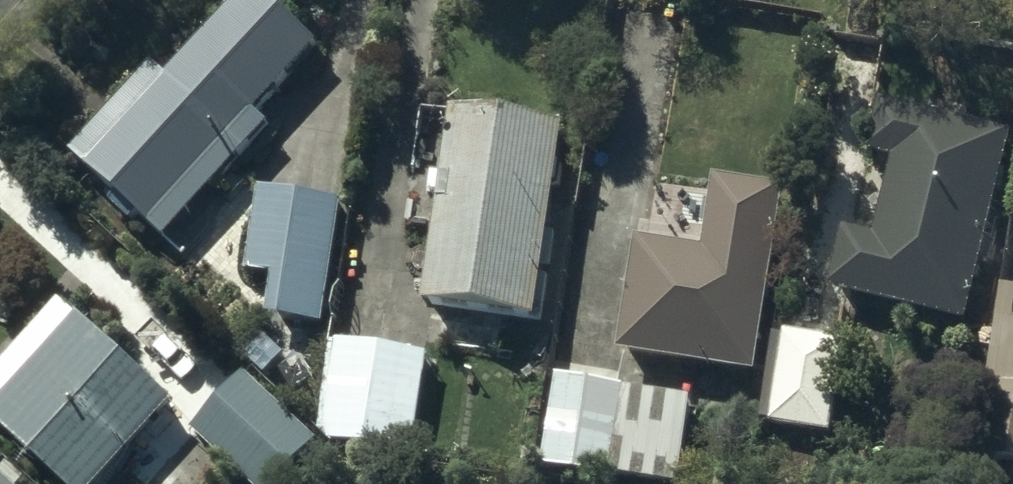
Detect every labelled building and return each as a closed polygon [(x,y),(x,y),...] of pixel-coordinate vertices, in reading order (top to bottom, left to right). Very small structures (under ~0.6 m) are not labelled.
[(68,160),(164,247),(269,132),(256,120),(319,50),(265,0),(243,0),(165,86),(151,73),(68,160)] [(828,296),(966,330),(1012,142),(1012,140),(881,108),(867,161),(891,167),(872,244),(843,237),(828,296)] [(429,311),(424,348),(512,361),(517,324),(536,327),(565,133),(450,116),(422,310),(429,311)] [(636,246),(618,360),(756,382),(785,195),(714,184),(703,257),(636,246)] [(341,206),(255,196),(245,279),(270,281),(267,323),(326,330),(341,206)] [(1002,290),(982,464),(1012,468),(1012,291),(1002,290)] [(0,373),(0,434),(55,483),(107,483),(172,413),(59,310),(0,373)] [(846,351),(774,340),(758,446),(771,448),(773,432),(832,441),(846,351)] [(427,360),(335,346),(320,446),(412,460),(427,360)] [(190,436),(222,464),(213,474),(225,483),(284,483),(317,445),(240,378),(190,436)] [(555,381),(540,475),(594,483),(608,483),(609,478),(646,483),(678,483),(691,404),(555,381)]
